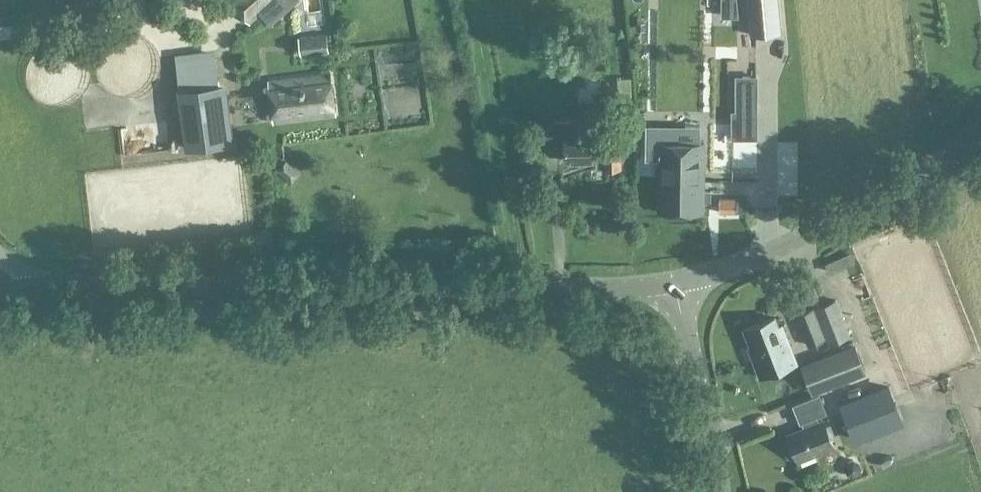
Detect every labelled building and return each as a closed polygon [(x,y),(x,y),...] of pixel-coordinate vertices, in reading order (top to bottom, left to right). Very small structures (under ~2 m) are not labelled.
[(277,0),(230,0),(251,24),(277,0)] [(683,41),(721,40),(719,0),(682,0),(683,41)] [(751,35),(781,32),(778,0),(748,0),(751,35)] [(327,33),(298,37),(301,55),(329,52),(327,33)] [(228,144),(219,79),(193,82),(190,59),(177,60),(180,84),(179,84),(188,149),(228,144)] [(712,67),(684,68),(684,83),(712,82),(712,67)] [(275,123),(337,115),(331,74),(270,81),(275,123)] [(737,77),(737,113),(757,113),(757,77),(737,77)] [(621,167),(621,162),(621,149),(620,138),(619,138),(605,138),(605,133),(574,134),(573,120),(552,121),(553,145),(565,145),(565,161),(605,159),(605,168),(621,167)] [(703,190),(704,142),(698,142),(698,126),(646,125),(646,158),(658,158),(658,211),(703,211),(703,198),(710,198),(710,190),(703,190)] [(300,174),(287,163),(279,172),(293,183),(300,174)] [(719,197),(719,211),(746,212),(746,198),(719,197)] [(851,251),(825,263),(830,273),(856,261),(851,251)] [(815,288),(804,293),(809,303),(820,298),(815,288)] [(836,299),(834,300),(813,308),(825,338),(828,345),(851,336),(836,299)] [(825,338),(813,308),(795,314),(807,345),(825,338)] [(790,346),(782,324),(778,325),(775,317),(744,329),(751,346),(748,347),(760,376),(796,362),(796,361),(795,361),(790,347),(790,346)] [(841,350),(852,376),(865,371),(855,344),(841,350)] [(903,421),(890,387),(843,406),(856,439),(903,421)] [(802,422),(805,421),(808,428),(790,435),(793,442),(790,445),(794,453),(797,453),(800,460),(834,446),(824,421),(820,423),(817,416),(827,412),(820,396),(795,406),(802,422)] [(775,423),(797,414),(793,402),(770,411),(775,423)] [(846,468),(848,473),(853,476),(859,474),(861,468),(859,463),(854,460),(848,462),(846,468)]
